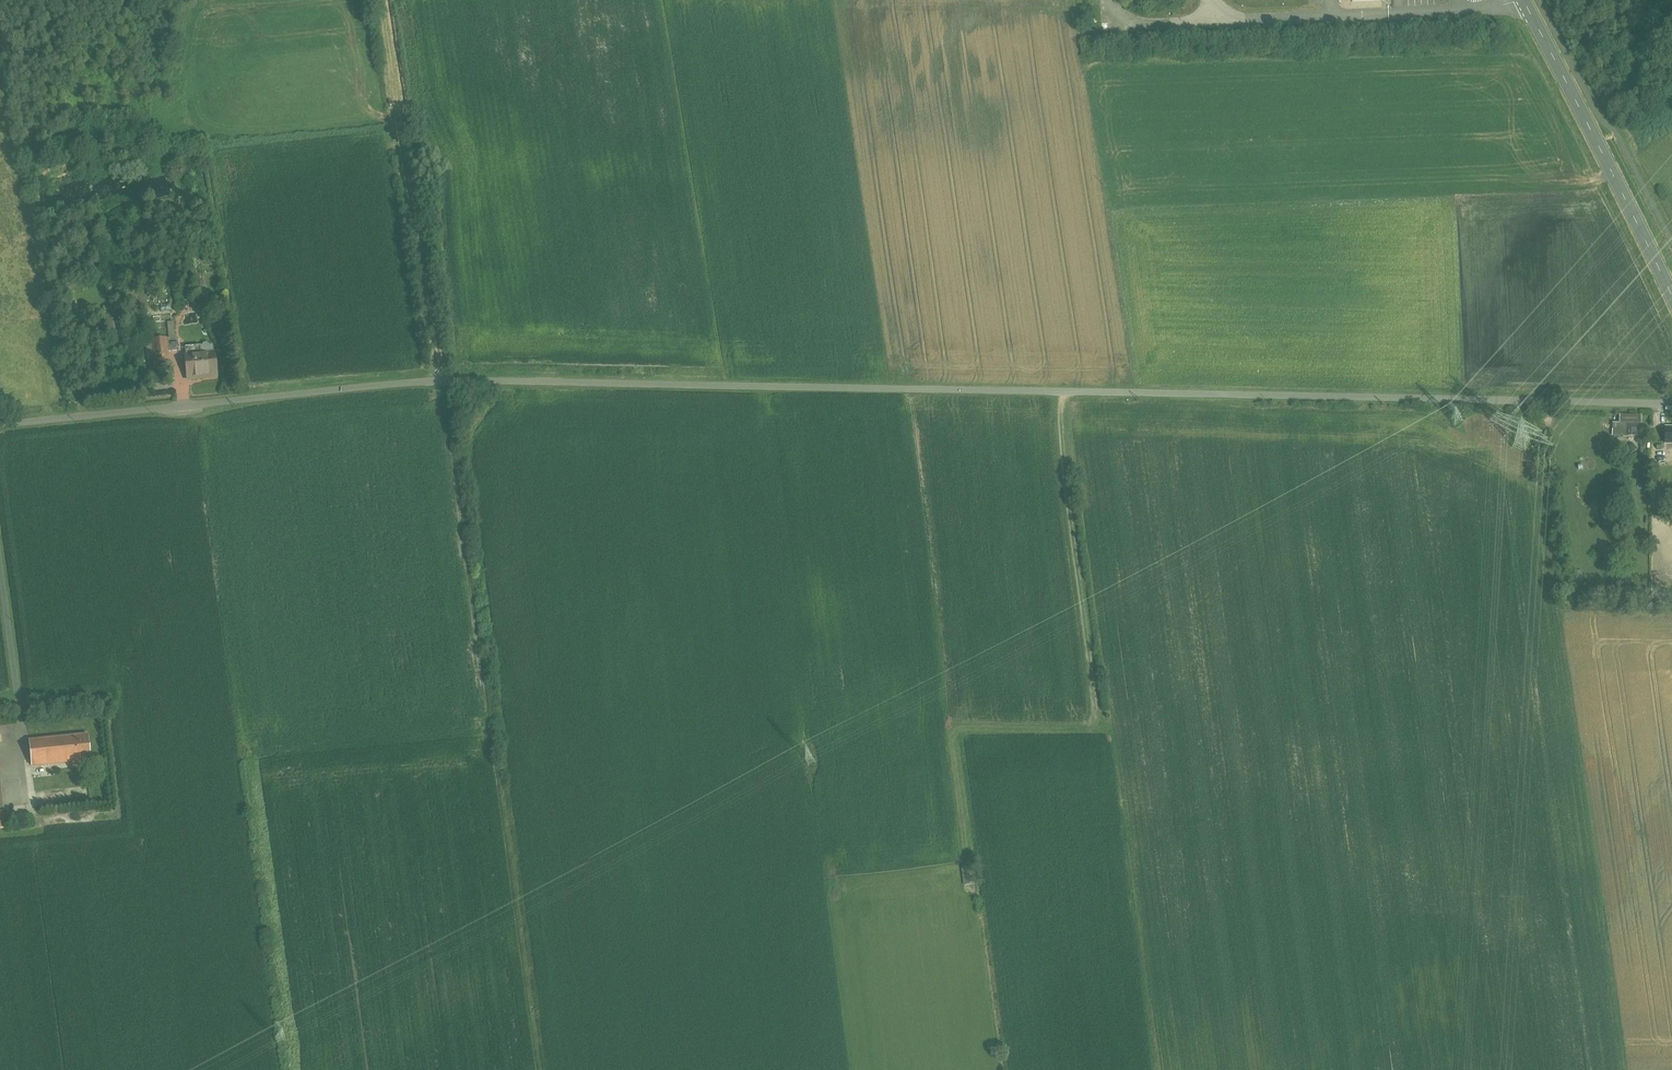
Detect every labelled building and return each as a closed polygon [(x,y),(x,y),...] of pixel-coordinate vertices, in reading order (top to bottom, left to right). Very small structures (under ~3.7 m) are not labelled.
[(114,314),(103,315),(105,329),(115,328),(114,314)] [(173,337),(172,321),(165,322),(167,351),(177,350),(176,337),(173,337)] [(163,337),(149,338),(152,365),(166,364),(163,337)] [(215,353),(180,356),(183,381),(217,377),(215,353)] [(1619,425),(1613,425),(1613,437),(1639,437),(1639,426),(1642,426),(1642,416),(1619,416),(1619,425)] [(87,725),(27,731),(30,758),(90,752),(87,725)] [(962,883),(973,883),(972,867),(961,868),(962,883)]
